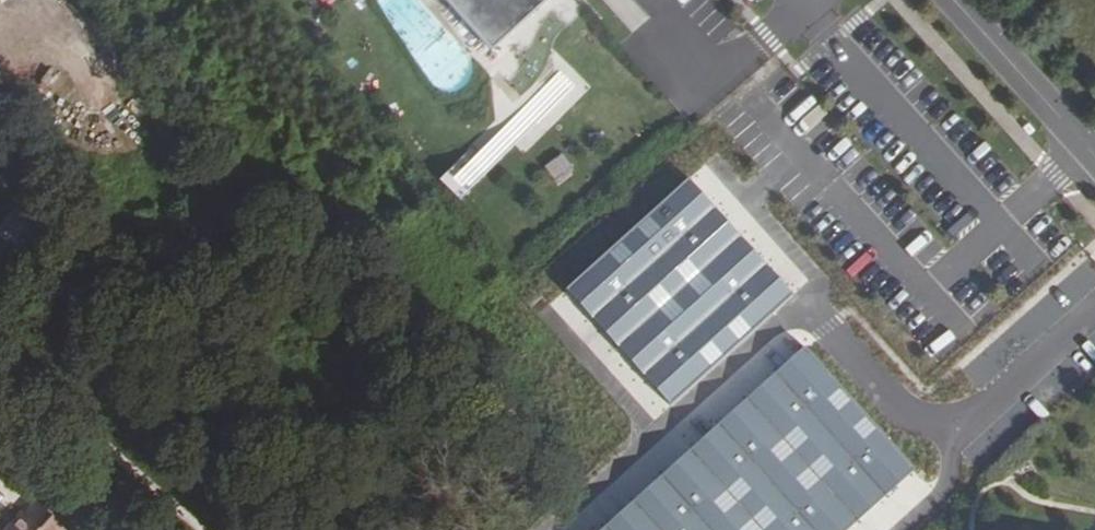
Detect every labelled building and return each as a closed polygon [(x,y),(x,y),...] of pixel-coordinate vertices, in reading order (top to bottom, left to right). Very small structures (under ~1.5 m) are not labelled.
[(474,46),(482,54),(544,0),(527,0),(474,46)] [(555,185),(574,173),(562,153),(543,165),(555,185)] [(39,208),(1,255),(22,272),(60,225),(39,208)] [(24,516),(22,514),(7,529),(64,529),(56,522),(36,502),(24,516)]
